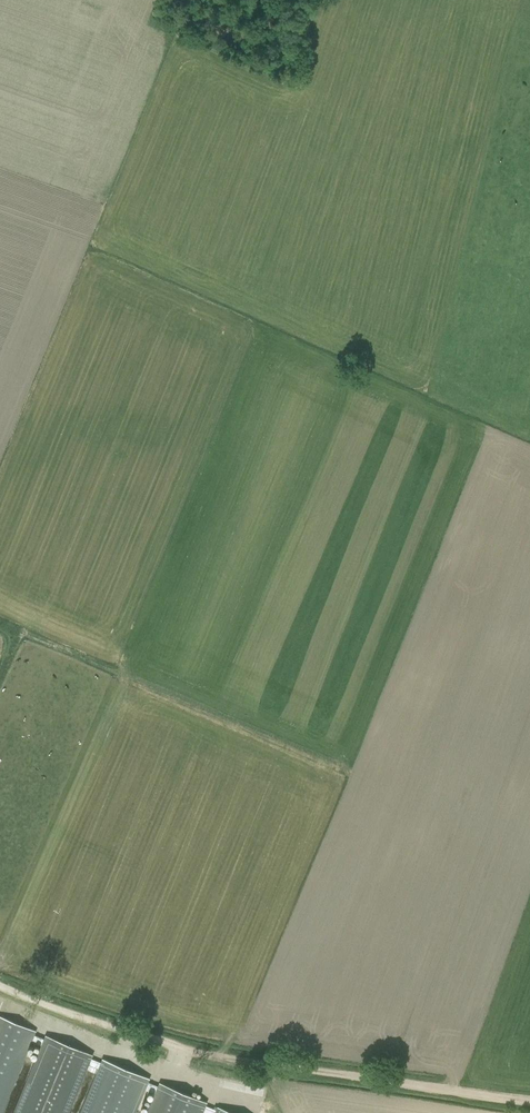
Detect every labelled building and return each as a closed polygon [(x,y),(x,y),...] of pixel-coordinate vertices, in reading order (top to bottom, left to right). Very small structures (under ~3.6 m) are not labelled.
[(0,1016),(0,1112),(2,1112),(32,1042),(40,1046),(44,1039),(34,1035),(35,1031),(0,1016)] [(45,1035),(44,1039),(40,1046),(12,1112),(68,1112),(88,1065),(97,1069),(100,1063),(91,1059),(92,1055),(45,1035)] [(101,1059),(100,1063),(97,1069),(79,1112),(135,1112),(145,1090),(154,1094),(157,1087),(148,1082),(149,1079),(101,1059)] [(206,1106),(207,1103),(159,1083),(157,1087),(154,1094),(146,1112),(203,1112),(206,1106)]
